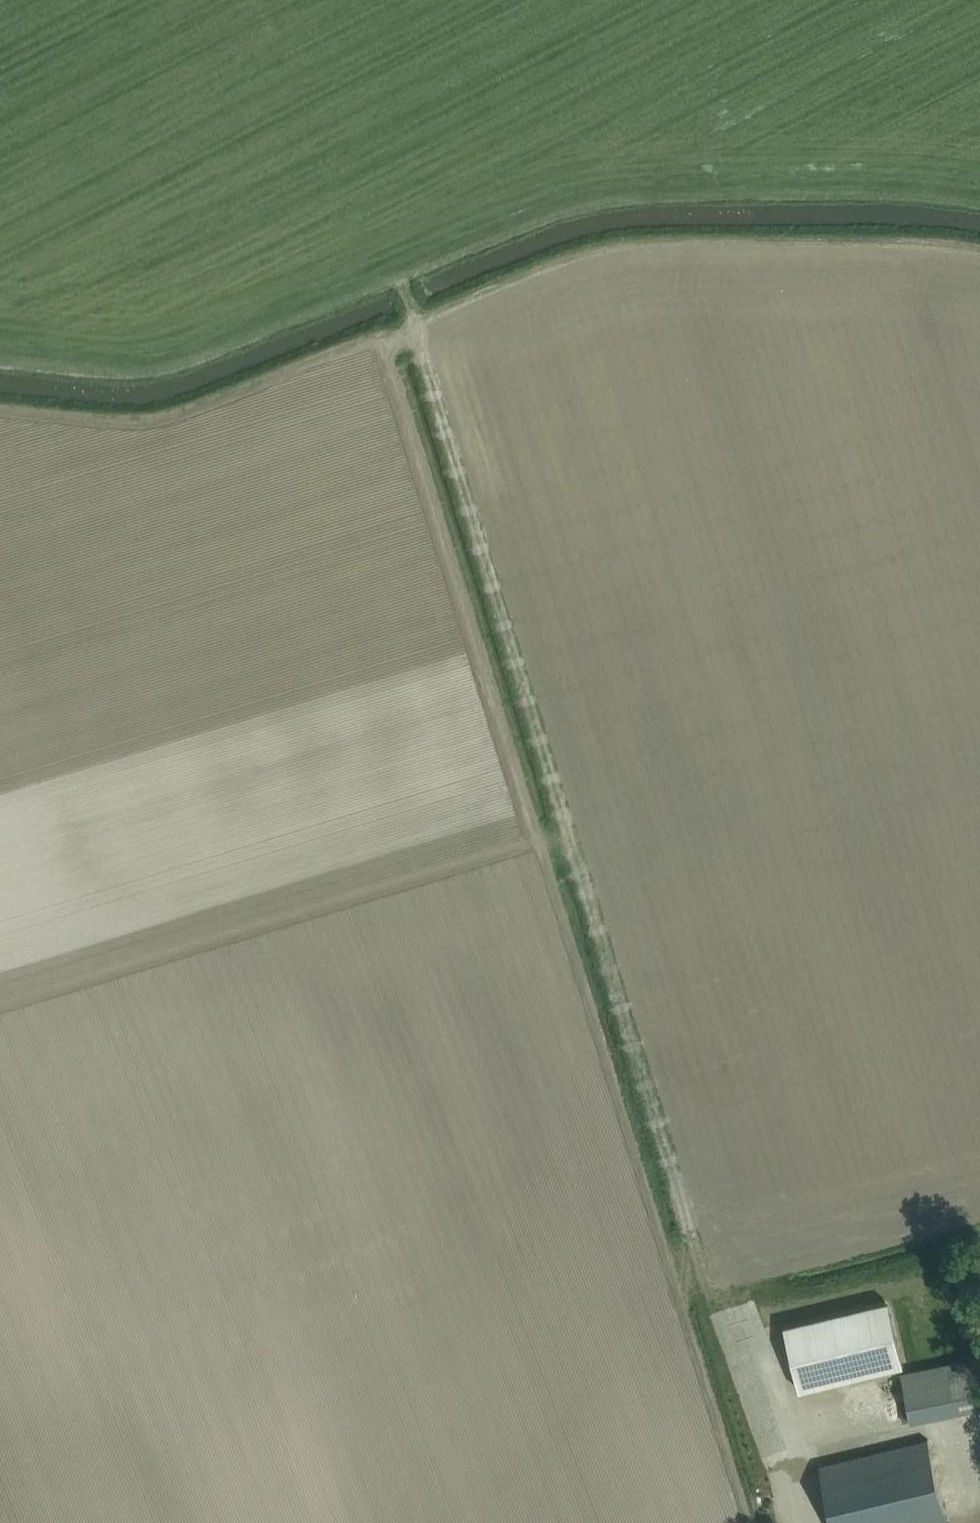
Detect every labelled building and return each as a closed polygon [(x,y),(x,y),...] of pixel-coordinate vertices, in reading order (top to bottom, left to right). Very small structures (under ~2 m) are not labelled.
[(904,1365),(889,1300),(784,1324),(800,1389),(904,1365)] [(926,1414),(979,1403),(979,1385),(957,1389),(954,1374),(938,1377),(934,1359),(917,1363),(920,1380),(906,1382),(908,1396),(922,1394),(926,1414)] [(942,1497),(928,1440),(819,1466),(833,1522),(921,1522),(947,1517),(942,1497)]
